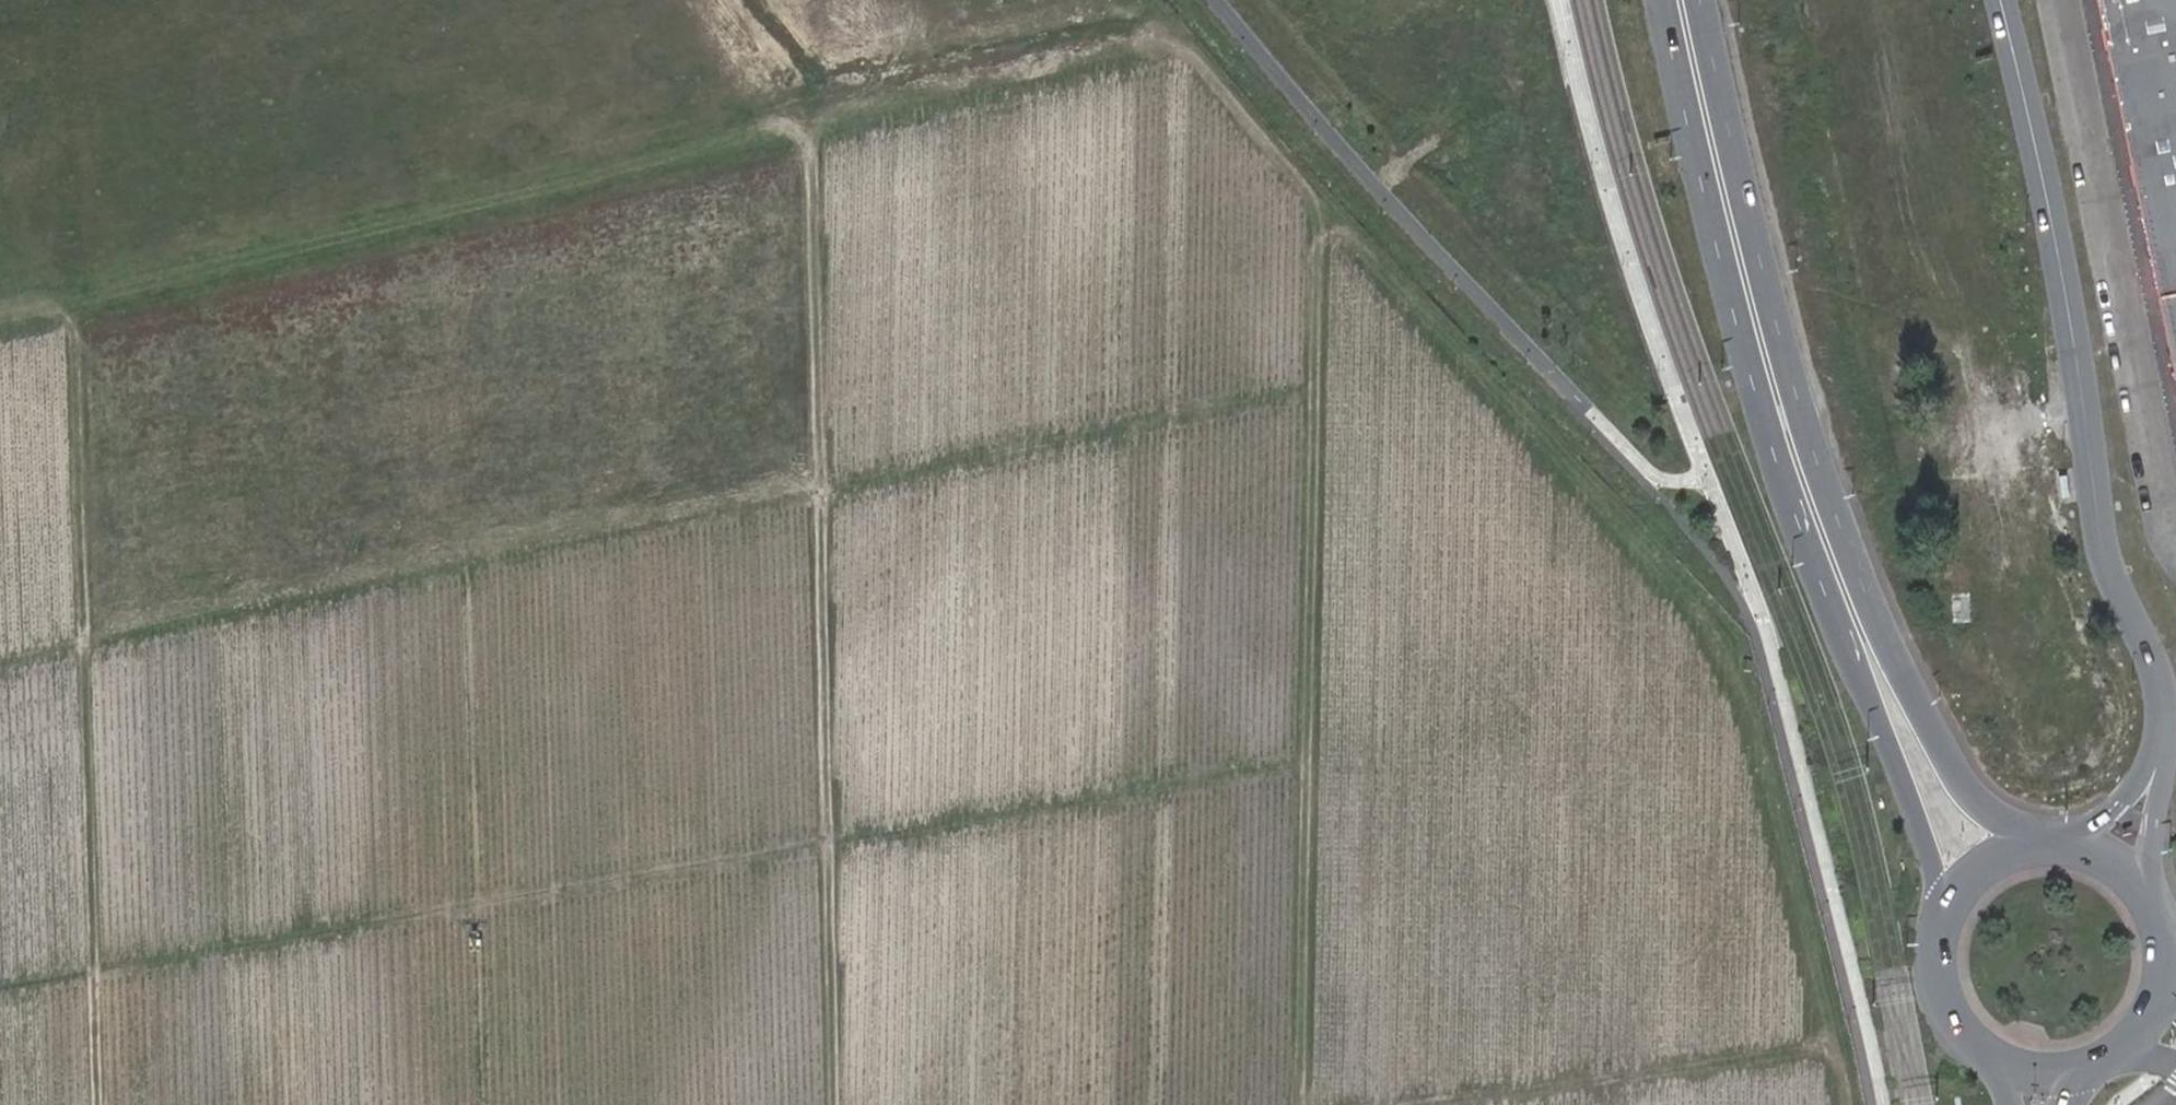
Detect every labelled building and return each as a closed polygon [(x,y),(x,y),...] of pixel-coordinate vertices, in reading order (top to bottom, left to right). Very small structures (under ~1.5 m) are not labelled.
[(2155,256),(2175,357),(2175,0),(2103,0),(2155,256)]
